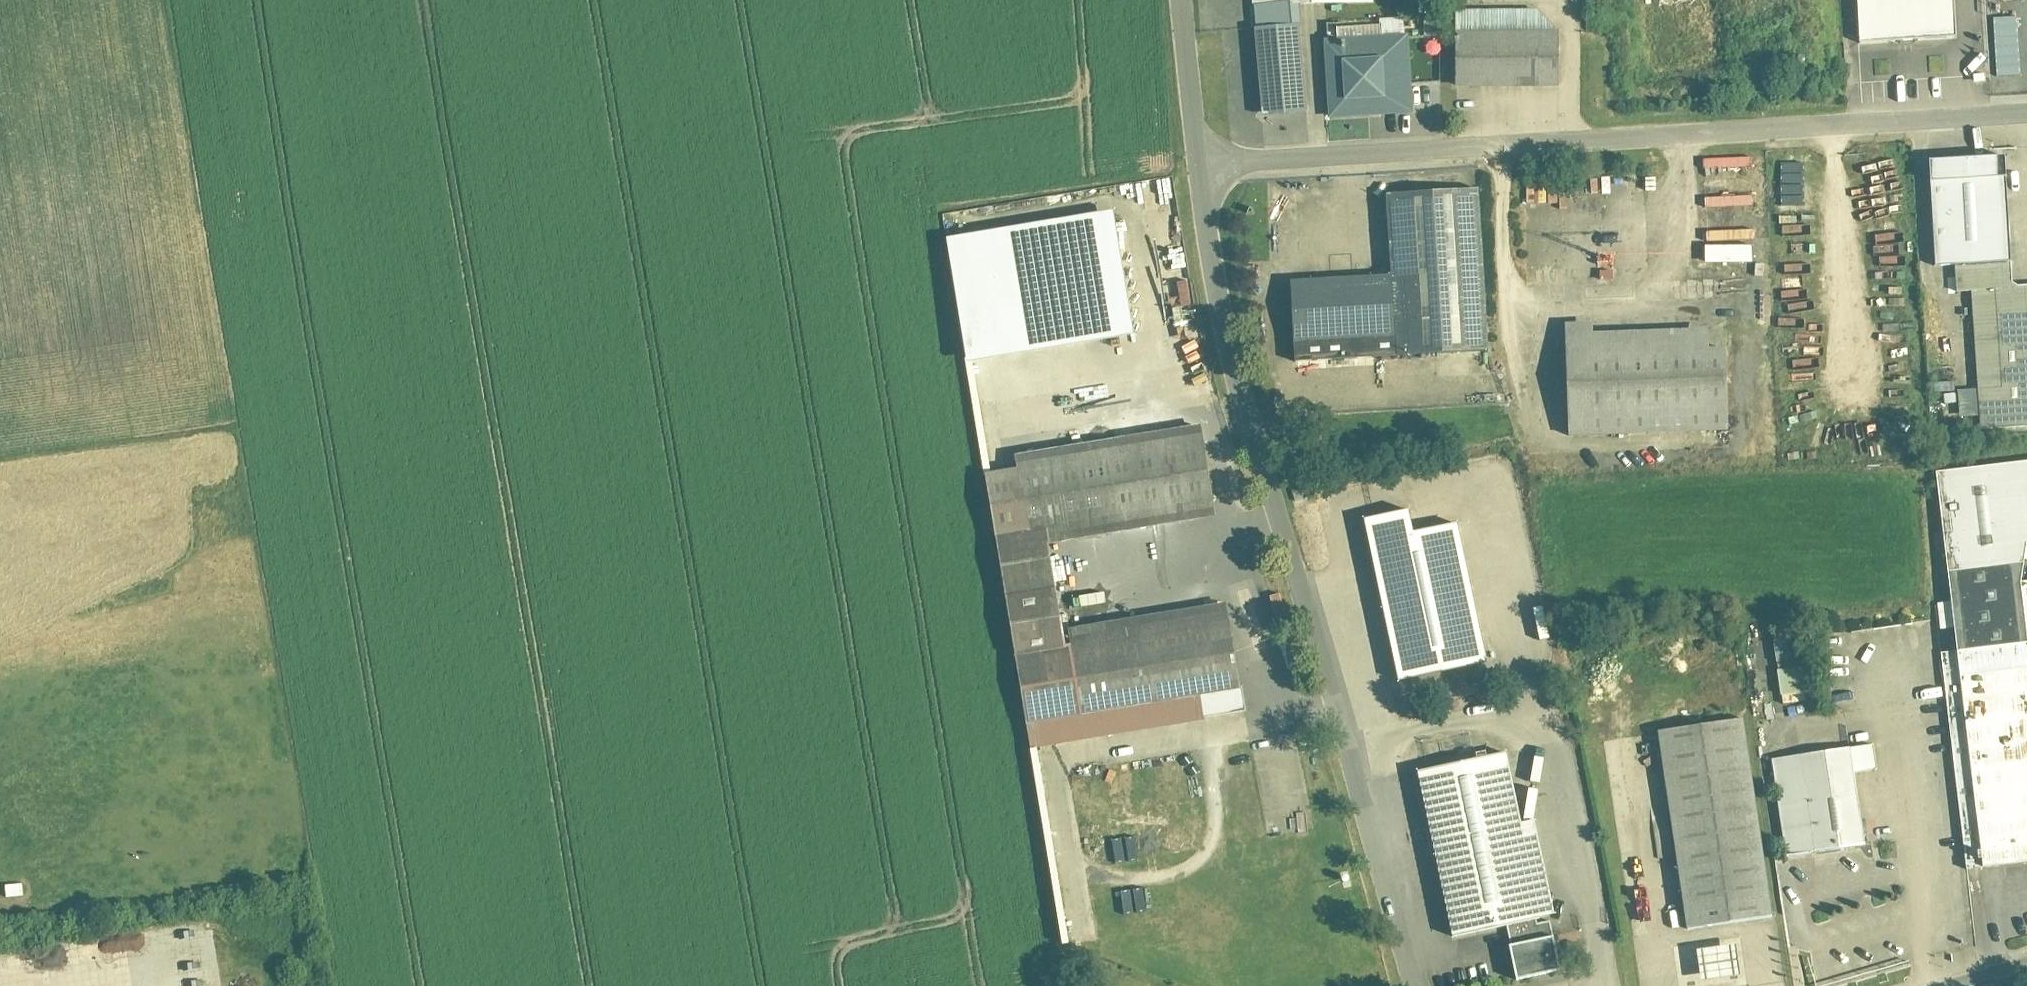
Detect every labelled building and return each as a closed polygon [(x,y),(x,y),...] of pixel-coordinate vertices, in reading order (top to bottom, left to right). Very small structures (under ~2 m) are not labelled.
[(1853,47),(1948,44),(1947,0),(1852,0),(1853,47)] [(1444,17),(1446,90),(1550,87),(1548,15),(1444,17)] [(1252,27),(1254,115),(1296,114),(1294,26),(1252,27)] [(1326,118),(1402,117),(1400,40),(1325,42),(1326,118)] [(2008,283),(2004,163),(1929,165),(1932,267),(1951,266),(1952,293),(1975,292),(1979,429),(2026,427),(2026,282),(2008,283)] [(1294,283),(1298,346),(1401,340),(1402,357),(1495,351),(1485,194),(1394,199),(1398,277),(1294,283)] [(1121,210),(955,236),(974,355),(1139,329),(1121,210)] [(1570,335),(1572,435),(1726,431),(1724,331),(1570,335)] [(1190,427),(983,462),(1032,751),(1242,716),(1223,608),(1059,636),(1043,539),(1204,512),(1190,427)] [(2020,584),(2016,544),(2026,543),(2026,466),(1935,476),(1975,866),(2026,860),(2026,653),(2026,641),(2026,584),(2020,584)] [(1419,507),(1373,517),(1407,677),(1493,659),(1464,522),(1424,530),(1419,507)] [(1656,737),(1682,928),(1762,917),(1737,726),(1656,737)] [(1773,762),(1783,856),(1856,849),(1849,778),(1874,775),(1872,752),(1773,762)] [(1457,934),(1561,913),(1541,815),(1526,818),(1513,753),(1424,771),(1457,934)] [(1500,951),(1506,983),(1552,974),(1546,943),(1500,951)] [(1684,954),(1689,985),(1734,978),(1729,947),(1684,954)]
